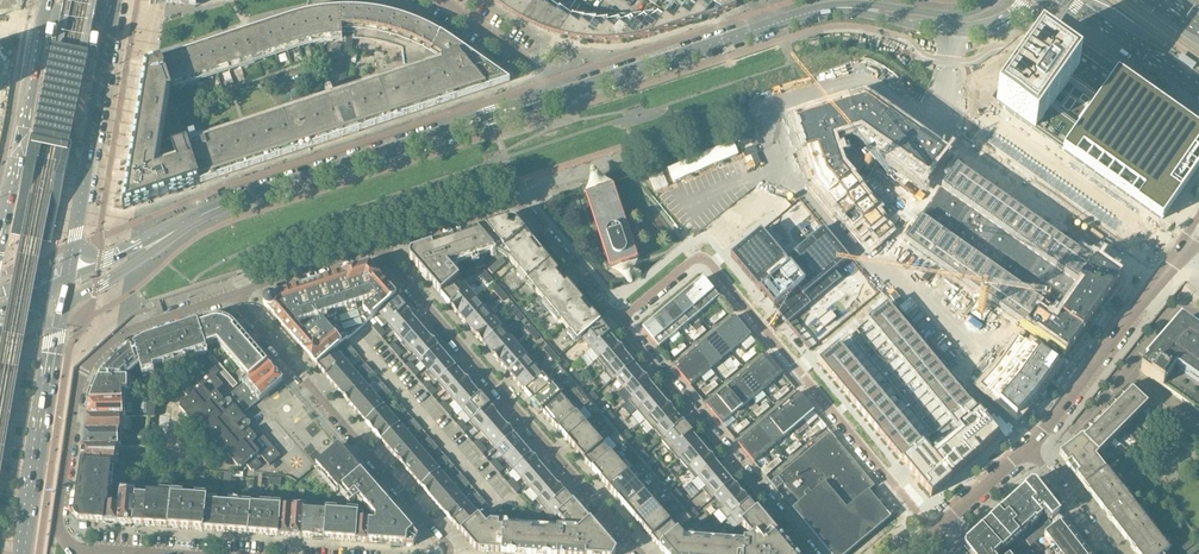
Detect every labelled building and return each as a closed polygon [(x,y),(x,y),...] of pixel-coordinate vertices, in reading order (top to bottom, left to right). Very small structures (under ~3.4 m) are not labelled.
[(494,4),(505,12),(514,0),(496,0),(494,4)] [(505,12),(509,15),(512,16),(517,19),(531,0),(514,0),(505,12)] [(541,0),(531,0),(517,19),(521,22),(524,23),(530,26),(546,4),(541,0)] [(663,19),(650,36),(654,35),(655,35),(659,35),(659,34),(667,31),(685,5),(678,0),(676,0),(670,9),(667,13),(663,19)] [(685,5),(694,11),(702,0),(689,0),(685,5)] [(694,11),(703,17),(701,20),(713,16),(717,16),(717,15),(721,13),(726,13),(725,12),(736,8),(729,4),(726,0),(725,1),(724,0),(702,0),(694,11)] [(543,32),(558,10),(547,2),(546,4),(530,26),(533,28),(537,30),(543,32)] [(670,9),(664,4),(660,9),(667,13),(670,9)] [(694,11),(685,5),(667,31),(672,29),(677,29),(676,28),(684,25),(694,11)] [(552,35),(567,14),(559,9),(558,10),(543,32),(552,35)] [(172,92),(299,50),(310,47),(320,45),(331,44),(343,43),(342,34),(342,13),(341,13),(341,10),(334,10),(328,11),(325,11),(318,12),(309,14),(296,17),(286,20),(161,61),(172,92)] [(190,143),(187,144),(199,182),(200,185),(311,148),(510,83),(466,52),(459,47),(451,42),(443,37),(436,33),(429,29),(424,27),(420,25),(413,22),(408,20),(403,19),(398,17),(393,16),(388,15),(383,13),(377,12),(372,11),(366,11),(360,10),(352,10),(341,10),(341,13),(342,13),(342,34),(347,34),(347,48),(338,94),(298,107),(299,111),(204,142),(203,139),(196,141),(194,134),(188,136),(190,143)] [(703,17),(694,11),(684,25),(697,21),(702,21),(701,20),(703,17)] [(571,17),(567,14),(552,35),(560,37),(565,38),(570,40),(584,20),(584,19),(573,16),(572,16),(571,17)] [(647,21),(647,22),(634,40),(639,39),(643,38),(650,36),(663,19),(658,15),(657,15),(648,21),(647,21)] [(634,40),(647,22),(647,21),(644,17),(634,23),(630,29),(621,42),(625,42),(629,41),(634,40)] [(631,19),(621,23),(607,43),(613,43),(621,42),(630,29),(634,23),(633,23),(631,19)] [(596,20),(584,20),(570,40),(577,41),(582,42),(592,27),(595,23),(596,22),(595,22),(596,20)] [(595,23),(592,27),(582,42),(587,42),(594,43),(605,27),(607,25),(608,23),(607,23),(607,20),(596,22),(595,23)] [(608,23),(607,25),(605,27),(594,43),(600,43),(607,43),(621,23),(620,24),(619,20),(608,23)] [(1040,42),(996,104),(1063,151),(1114,79),(1054,38),(1048,47),(1040,42)] [(333,44),(332,52),(340,53),(341,45),(333,44)] [(32,146),(10,239),(21,241),(43,245),(53,247),(69,160),(70,155),(72,149),(93,53),(91,52),(57,46),(36,143),(33,142),(32,146)] [(187,144),(172,92),(161,61),(146,66),(121,211),(200,185),(199,182),(187,144)] [(1063,151),(1159,218),(1198,159),(1198,127),(1117,74),(1114,79),(1063,151)] [(865,103),(796,125),(816,186),(869,249),(890,232),(899,218),(913,228),(905,240),(1066,355),(1081,333),(1118,281),(865,103)] [(638,260),(613,185),(601,189),(599,186),(596,187),(597,191),(584,195),(609,270),(621,266),(623,270),(627,268),(625,264),(638,260)] [(507,220),(478,230),(494,250),(495,251),(501,247),(509,257),(531,240),(517,223),(516,223),(515,222),(514,221),(513,221),(512,220),(511,220),(510,220),(508,220),(507,220)] [(761,231),(730,257),(760,293),(764,297),(765,298),(773,308),(774,309),(778,305),(790,319),(785,323),(787,325),(788,324),(841,279),(834,271),(848,260),(849,259),(824,228),(785,260),(761,231)] [(429,275),(426,278),(440,294),(458,279),(447,266),(494,250),(478,230),(409,253),(408,257),(422,274),(426,271),(429,275)] [(531,240),(509,257),(511,259),(509,260),(527,282),(550,263),(541,253),(539,255),(534,249),(530,244),(533,242),(531,240)] [(558,273),(550,263),(527,282),(552,312),(575,293),(567,283),(564,285),(555,275),(558,273)] [(377,313),(396,297),(369,266),(265,300),(263,305),(317,367),(335,351),(367,322),(372,318),(377,313)] [(703,279),(693,288),(708,306),(718,298),(703,279)] [(449,305),(468,289),(459,280),(441,295),(449,305)] [(502,293),(498,287),(493,291),(498,296),(502,293)] [(708,306),(693,288),(683,296),(698,315),(708,306)] [(457,314),(476,299),(468,289),(449,305),(457,314)] [(507,298),(502,293),(498,296),(503,302),(507,298)] [(575,293),(552,312),(567,330),(565,331),(575,343),(581,338),(600,323),(591,313),(589,315),(580,305),(583,303),(575,293)] [(698,315),(683,296),(673,304),(688,323),(698,315)] [(396,297),(377,313),(386,323),(404,307),(396,297)] [(466,324),(484,308),(476,299),(457,314),(466,324)] [(688,323),(673,304),(663,313),(678,331),(688,323)] [(474,334),(496,315),(487,305),(484,308),(466,324),(474,334)] [(838,346),(818,362),(821,366),(823,368),(828,373),(829,375),(832,379),(834,381),(840,388),(841,390),(844,393),(846,395),(851,402),(853,404),(856,408),(857,409),(863,416),(865,418),(868,421),(869,423),(875,431),(877,432),(880,436),(881,438),(887,445),(889,447),(891,450),(893,452),(899,459),(900,461),(903,465),(911,474),(918,483),(931,497),(979,456),(998,438),(971,405),(887,305),(877,314),(867,322),(868,322),(951,422),(951,423),(957,431),(963,438),(935,461),(932,457),(932,458),(923,447),(838,346)] [(386,323),(394,333),(413,317),(404,307),(386,323)] [(519,312),(514,307),(510,310),(514,316),(519,312)] [(722,311),(716,316),(720,320),(725,316),(722,311)] [(524,318),(519,312),(514,316),(519,321),(524,318)] [(678,331),(663,313),(653,321),(668,340),(678,331)] [(482,343),(501,328),(504,325),(496,315),(474,334),(482,343)] [(713,325),(720,320),(716,316),(710,321),(713,325)] [(394,333),(403,342),(421,327),(413,317),(394,333)] [(259,355),(235,327),(233,324),(231,323),(230,323),(228,321),(225,320),(223,320),(222,319),(219,319),(217,319),(214,319),(212,319),(210,320),(210,318),(198,322),(205,347),(217,343),(245,375),(237,382),(239,383),(240,382),(242,385),(243,384),(248,379),(264,365),(257,357),(259,355)] [(735,318),(725,326),(740,345),(750,336),(735,318)] [(668,340),(653,321),(642,329),(658,348),(668,340)] [(198,322),(164,333),(174,364),(207,353),(205,347),(198,322)] [(1146,364),(1140,372),(1198,414),(1198,336),(1180,322),(1144,363),(1146,364)] [(376,323),(371,327),(376,332),(380,328),(376,323)] [(591,350),(610,334),(600,323),(582,339),(591,350)] [(535,332),(531,326),(526,330),(531,336),(535,332)] [(740,345),(725,326),(715,334),(730,353),(740,345)] [(403,342),(411,352),(429,336),(421,327),(403,342)] [(702,327),(696,332),(700,337),(706,332),(702,327)] [(380,328),(376,332),(380,337),(385,333),(380,328)] [(491,353),(509,338),(501,328),(482,343),(491,353)] [(540,337),(535,332),(531,336),(536,341),(540,337)] [(694,342),(700,337),(696,332),(690,337),(694,342)] [(174,364),(164,333),(143,341),(132,347),(139,369),(143,379),(146,390),(158,387),(153,371),(174,364)] [(980,374),(974,381),(979,387),(1016,419),(1035,397),(1057,366),(1017,337),(1011,333),(1006,340),(1007,341),(1011,335),(1017,340),(1011,348),(1004,343),(999,351),(1000,352),(1004,346),(1010,350),(1004,359),(997,354),(991,361),(993,362),(997,356),(1003,360),(997,369),(989,364),(988,365),(996,370),(990,377),(984,372),(988,368),(986,367),(982,372),(988,378),(981,386),(976,381),(981,375),(980,374)] [(599,359),(617,344),(610,334),(591,350),(599,359)] [(730,353),(715,334),(704,343),(720,361),(730,353)] [(411,352),(420,362),(438,346),(429,336),(411,352)] [(499,363),(520,345),(512,336),(509,338),(491,353),(499,363)] [(392,342),(388,346),(393,351),(397,347),(392,342)] [(720,361),(704,343),(694,351),(710,370),(720,361)] [(605,371),(625,354),(617,344),(599,359),(597,361),(605,371)] [(682,344),(676,349),(680,353),(686,348),(682,344)] [(508,373),(528,355),(520,345),(499,363),(508,373)] [(349,346),(345,349),(349,355),(354,351),(349,346)] [(420,362),(428,371),(446,356),(438,346),(420,362)] [(552,351),(547,346),(543,350),(548,355),(552,351)] [(114,359),(99,380),(126,379),(132,373),(133,374),(135,372),(139,369),(132,347),(114,359)] [(397,347),(393,351),(397,357),(402,353),(397,347)] [(670,353),(673,357),(674,358),(680,353),(676,349),(670,353)] [(753,349),(748,354),(752,358),(757,354),(753,349)] [(325,376),(343,360),(335,351),(317,367),(325,376)] [(359,356),(354,351),(349,355),(354,360),(359,356)] [(557,357),(552,351),(548,355),(552,361),(557,357)] [(710,370),(694,351),(684,359),(700,378),(710,370)] [(615,379),(634,363),(625,354),(605,371),(604,372),(612,382),(615,379)] [(745,364),(752,358),(748,354),(741,359),(745,364)] [(516,382),(537,365),(528,355),(508,373),(516,382)] [(428,371),(437,381),(455,365),(446,356),(428,371)] [(766,356),(756,364),(772,383),(782,374),(766,356)] [(233,389),(237,385),(213,357),(210,358),(211,364),(220,373),(224,379),(233,389)] [(700,378),(684,359),(674,368),(690,386),(700,378)] [(333,385),(351,369),(343,360),(325,376),(326,377),(333,385)] [(409,361),(405,365),(409,371),(414,367),(409,361)] [(264,365),(248,379),(243,384),(251,393),(275,373),(267,363),(264,365)] [(623,389),(642,373),(634,363),(615,379),(623,389)] [(245,419),(233,406),(225,414),(223,412),(226,410),(223,407),(221,409),(218,405),(223,400),(216,392),(223,386),(220,382),(215,377),(219,373),(211,364),(210,364),(188,371),(187,372),(198,384),(194,388),(190,383),(183,390),(184,391),(183,392),(188,399),(179,407),(180,408),(179,409),(189,421),(190,420),(191,421),(195,418),(205,430),(201,433),(202,434),(201,435),(212,447),(213,446),(214,447),(213,448),(223,460),(224,459),(225,460),(228,457),(238,469),(239,468),(241,469),(246,465),(251,472),(253,471),(254,472),(261,465),(257,461),(261,458),(269,466),(280,457),(261,435),(256,439),(249,431),(244,435),(240,431),(242,429),(240,427),(238,428),(236,427),(245,419)] [(365,364),(361,368),(365,373),(370,369),(365,364)] [(538,382),(544,377),(547,374),(538,364),(537,365),(516,382),(524,392),(537,381),(538,382)] [(772,383),(756,364),(746,372),(762,391),(772,383)] [(437,381),(445,391),(463,375),(455,365),(437,381)] [(734,366),(728,370),(731,375),(737,370),(734,366)] [(414,367),(409,371),(414,376),(419,372),(414,367)] [(341,394),(359,379),(351,369),(333,385),(341,394)] [(375,375),(370,369),(365,373),(370,379),(375,375)] [(731,375),(728,370),(722,375),(725,380),(731,375)] [(762,391),(746,372),(736,381),(752,399),(762,391)] [(219,373),(215,377),(220,382),(224,379),(220,373),(219,373)] [(275,373),(251,393),(258,401),(282,381),(275,373)] [(632,399),(650,383),(642,373),(623,389),(632,399)] [(445,391),(454,400),(472,385),(463,375),(445,391)] [(533,402),(551,386),(544,377),(538,382),(537,381),(524,392),(533,402)] [(93,392),(89,403),(135,403),(135,391),(130,391),(130,379),(126,379),(99,380),(98,380),(93,392)] [(349,404),(367,388),(359,379),(341,394),(349,404)] [(165,386),(163,380),(157,381),(161,394),(167,392),(165,386)] [(426,381),(422,385),(426,390),(431,386),(426,381)] [(736,381),(726,389),(742,408),(752,399),(736,381)] [(381,382),(377,386),(381,392),(386,388),(381,382)] [(714,382),(708,387),(711,392),(718,386),(714,382)] [(637,411),(658,393),(650,383),(632,399),(628,401),(637,411)] [(454,400),(462,410),(480,394),(472,385),(454,400)] [(431,386),(426,390),(431,395),(436,391),(431,386)] [(542,412),(560,396),(551,386),(533,402),(542,412)] [(702,392),(706,396),(711,392),(708,387),(702,392)] [(785,387),(779,392),(783,397),(789,392),(785,387)] [(1095,457),(1130,422),(1147,405),(1129,387),(1079,437),(1080,438),(1059,454),(1067,465),(1071,463),(1079,473),(1075,475),(1084,486),(1105,470),(1095,457)] [(357,413),(375,397),(367,388),(349,404),(357,413)] [(390,393),(386,388),(381,392),(386,397),(390,393)] [(726,389),(716,397),(732,416),(742,408),(726,389)] [(773,397),(777,402),(783,397),(779,392),(773,397)] [(645,421),(667,403),(658,393),(637,411),(645,421)] [(462,410),(470,420),(489,404),(480,394),(462,410)] [(798,394),(788,402),(804,421),(814,413),(798,394)] [(550,421),(568,406),(560,396),(542,412),(550,421)] [(365,422),(383,406),(375,397),(357,413),(365,422)] [(716,397),(706,406),(721,424),(732,416),(716,397)] [(443,400),(439,404),(443,409),(448,405),(443,400)] [(397,401),(392,405),(397,410),(402,406),(397,401)] [(788,402),(778,411),(793,429),(804,421),(788,402)] [(154,418),(156,403),(135,403),(89,403),(87,418),(130,418),(154,418)] [(654,430),(675,413),(667,403),(645,421),(653,431),(654,430)] [(470,420),(479,429),(497,414),(489,404),(470,420)] [(765,404),(759,409),(763,413),(769,408),(765,404)] [(448,405),(443,409),(448,415),(452,411),(448,405)] [(373,431),(391,415),(383,406),(365,422),(373,431)] [(406,411),(402,406),(397,410),(402,415),(406,411)] [(559,432),(577,416),(568,406),(550,421),(559,432)] [(753,413),(757,418),(763,413),(759,409),(753,413)] [(793,429),(778,411),(768,419),(783,438),(793,429)] [(662,440),(683,423),(675,413),(654,430),(662,440)] [(479,429),(487,439),(506,423),(497,414),(479,429)] [(381,440),(399,425),(391,415),(373,431),(381,440)] [(567,441),(585,425),(577,416),(559,432),(567,441)] [(130,434),(130,418),(87,418),(85,433),(130,434)] [(413,419),(408,423),(413,428),(418,425),(413,419)] [(460,419),(456,423),(460,429),(465,425),(460,419)] [(783,438),(768,419),(758,427),(773,446),(783,438)] [(746,420),(739,425),(743,430),(749,425),(746,420)] [(487,439),(496,449),(514,433),(506,423),(487,439)] [(670,451),(691,433),(683,423),(662,440),(661,441),(670,451)] [(407,434),(399,425),(381,440),(389,450),(407,434)] [(422,430),(418,425),(413,428),(418,434),(422,430)] [(465,425),(460,429),(465,434),(469,430),(465,425)] [(575,450),(593,435),(585,425),(567,441),(575,450)] [(734,430),(737,434),(743,430),(739,425),(734,430)] [(817,425),(811,430),(815,435),(821,430),(817,425)] [(758,427),(748,436),(763,454),(773,446),(758,427)] [(815,435),(811,430),(805,435),(809,440),(815,435)] [(149,448),(152,434),(130,434),(85,433),(83,448),(119,448),(149,448)] [(496,449),(504,458),(522,443),(514,433),(496,449)] [(679,460),(700,443),(691,433),(670,451),(678,461),(679,460)] [(868,492),(874,486),(830,433),(770,483),(776,490),(783,484),(799,503),(792,509),(829,553),(847,553),(890,518),(868,492)] [(397,459),(415,443),(407,434),(389,450),(397,459)] [(584,461),(602,445),(593,435),(575,450),(584,461)] [(748,436),(738,444),(753,463),(763,454),(748,436)] [(429,438),(424,441),(429,447),(434,443),(429,438)] [(477,439),(472,443),(477,448),(482,444),(477,439)] [(797,442),(791,447),(795,451),(801,446),(797,442)] [(405,468),(423,452),(415,443),(397,459),(405,468)] [(438,448),(434,443),(429,447),(434,452),(438,448)] [(504,458),(513,468),(531,452),(522,443),(504,458)] [(689,468),(708,452),(700,443),(679,460),(687,470),(689,468)] [(482,444),(477,448),(482,453),(486,450),(482,444)] [(592,470),(610,454),(602,445),(584,461),(592,470)] [(323,475),(346,455),(339,447),(316,467),(323,475)] [(795,451),(791,447),(785,451),(789,456),(795,451)] [(118,465),(119,448),(83,448),(81,462),(111,464),(115,464),(118,465)] [(413,477),(431,461),(423,452),(405,468),(413,477)] [(513,468),(521,478),(539,462),(531,452),(513,468)] [(697,478),(716,462),(708,452),(689,468),(697,478)] [(600,480),(619,464),(610,454),(592,470),(600,480)] [(346,455),(323,475),(338,492),(341,489),(361,472),(346,455)] [(445,456),(440,460),(445,465),(449,461),(445,456)] [(494,458),(489,462),(494,467),(499,463),(494,458)] [(777,458),(771,464),(775,468),(781,463),(777,458)] [(421,487),(439,470),(431,461),(413,477),(421,487)] [(454,467),(449,461),(445,465),(450,471),(454,467)] [(111,464),(81,462),(76,491),(108,494),(109,479),(113,480),(115,464),(111,464)] [(521,478),(530,487),(548,472),(539,462),(521,478)] [(706,488),(724,472),(716,462),(697,478),(706,488)] [(499,463),(494,467),(499,473),(503,469),(499,463)] [(609,489),(627,474),(619,464),(600,480),(609,489)] [(766,468),(769,473),(775,468),(771,464),(766,468)] [(428,495),(447,480),(439,470),(421,487),(428,495)] [(1105,470),(1084,486),(1085,487),(1084,488),(1088,493),(1089,493),(1099,506),(1121,490),(1106,470),(1105,470)] [(341,489),(349,498),(345,501),(350,506),(355,501),(356,502),(359,499),(363,504),(378,492),(361,472),(341,489)] [(530,487),(538,497),(556,481),(548,472),(530,487)] [(714,497),(732,482),(724,472),(706,488),(702,490),(711,500),(714,497)] [(224,473),(222,497),(229,498),(229,493),(234,493),(235,486),(230,486),(231,478),(232,474),(224,473)] [(461,474),(456,478),(461,484),(465,480),(461,474)] [(617,499),(635,483),(627,474),(609,489),(617,499)] [(511,477),(506,481),(511,487),(515,483),(511,477)] [(280,486),(281,479),(269,478),(268,485),(280,486)] [(184,488),(191,489),(192,480),(185,479),(184,488)] [(436,505),(455,489),(447,480),(428,495),(436,504),(436,505)] [(470,485),(465,480),(461,484),(465,489),(470,485)] [(538,497),(547,507),(565,491),(556,481),(538,497)] [(722,507),(741,492),(732,482),(714,497),(722,507)] [(1059,514),(1035,483),(1030,482),(1007,504),(1027,527),(1035,520),(1036,521),(1045,513),(1051,520),(1059,514)] [(515,483),(511,487),(516,492),(520,488),(515,483)] [(626,509),(644,493),(635,483),(617,499),(626,509)] [(444,514),(463,498),(455,489),(436,505),(444,514)] [(120,490),(119,506),(118,524),(133,526),(136,494),(135,494),(136,491),(120,490)] [(1146,522),(1137,510),(1121,490),(1099,506),(1107,516),(1107,517),(1111,522),(1124,539),(1146,522)] [(108,494),(76,491),(73,514),(79,522),(105,524),(107,506),(108,494)] [(181,529),(183,498),(183,493),(177,493),(177,491),(171,491),(170,496),(168,528),(181,529)] [(547,507),(555,517),(557,515),(573,501),(565,491),(547,507)] [(1151,500),(1159,494),(1157,491),(1148,497),(1151,500)] [(418,538),(378,492),(363,504),(375,518),(375,523),(369,522),(367,543),(414,546),(418,538)] [(730,517),(748,501),(741,492),(722,507),(730,517)] [(477,493),(472,497),(477,502),(481,498),(477,493)] [(634,518),(652,503),(644,493),(626,509),(634,518)] [(147,494),(136,494),(133,526),(144,526),(147,494)] [(170,496),(147,494),(144,526),(155,527),(168,528),(170,496)] [(528,497),(523,501),(528,506),(532,502),(528,497)] [(192,530),(194,499),(183,498),(181,529),(192,530)] [(452,523),(471,507),(463,498),(444,514),(452,523)] [(486,503),(481,498),(477,502),(481,507),(486,503)] [(205,531),(207,503),(206,503),(207,500),(194,499),(192,530),(205,531)] [(487,526),(481,520),(479,517),(461,533),(463,535),(477,551),(520,553),(615,553),(617,551),(573,501),(557,515),(565,525),(561,528),(560,528),(559,533),(497,528),(498,523),(491,523),(487,526)] [(740,525),(757,512),(748,501),(730,517),(739,527),(741,526),(740,525)] [(291,537),(293,508),(286,507),(286,502),(281,502),(280,508),(278,536),(291,537)] [(532,502),(528,506),(533,511),(537,508),(532,502)] [(215,532),(217,504),(207,503),(205,531),(215,532)] [(642,528),(661,512),(652,503),(634,518),(642,528)] [(227,532),(229,505),(217,504),(215,532),(227,532)] [(1027,527),(1007,504),(990,519),(1010,542),(1027,527)] [(238,533),(240,506),(229,505),(227,532),(238,533)] [(249,531),(251,506),(250,505),(250,507),(240,506),(238,533),(249,534),(249,531)] [(119,506),(107,506),(105,524),(118,524),(119,506)] [(259,535),(261,506),(251,506),(249,531),(249,534),(259,535)] [(268,535),(270,507),(261,506),(259,535),(268,535)] [(301,538),(303,511),(303,506),(298,506),(298,508),(293,508),(291,537),(301,538)] [(278,536),(280,508),(270,507),(268,535),(278,536)] [(474,512),(471,507),(452,523),(461,533),(479,517),(478,516),(474,512)] [(356,542),(358,516),(359,511),(325,509),(325,513),(323,539),(356,542)] [(325,513),(303,511),(301,538),(323,539),(325,513)] [(541,512),(536,516),(541,521),(545,517),(541,512)] [(651,538),(669,522),(661,512),(642,528),(651,538)] [(659,547),(661,550),(665,553),(791,553),(757,512),(740,525),(741,526),(750,539),(746,542),(744,542),(744,546),(689,543),(689,538),(682,537),(679,534),(677,532),(659,547)] [(363,516),(358,516),(356,542),(367,543),(369,522),(363,521),(363,516)] [(1010,542),(990,519),(964,542),(964,547),(969,553),(995,553),(1000,549),(1001,550),(1010,542)] [(1044,526),(1025,540),(1030,547),(1054,527),(1048,520),(1043,524),(1044,526)] [(1035,520),(1027,527),(1030,531),(1038,524),(1035,520)] [(1064,520),(1044,536),(1058,553),(1090,553),(1064,520)] [(672,536),(677,532),(669,522),(651,538),(659,547),(672,536)] [(1157,536),(1146,522),(1124,539),(1131,547),(1130,547),(1135,553),(1135,552),(1136,553),(1166,553),(1169,551),(1157,536)] [(1025,529),(1020,534),(1023,538),(1029,533),(1025,529)] [(1198,542),(1194,536),(1176,548),(1181,553),(1198,542)] [(1198,545),(1186,553),(1187,553),(1194,553),(1198,550),(1198,546),(1198,545)]
